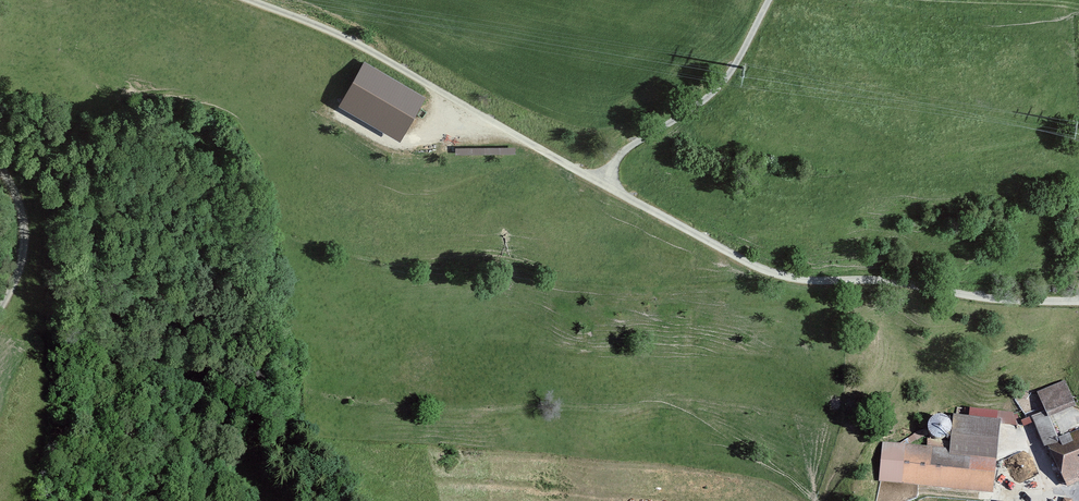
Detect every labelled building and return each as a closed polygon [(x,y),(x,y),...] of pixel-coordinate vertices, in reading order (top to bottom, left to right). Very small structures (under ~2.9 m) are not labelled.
[(365,63),(339,107),(400,143),(426,99),(365,63)] [(1068,483),(1078,479),(1078,442),(1075,434),(1064,437),(1056,422),(1078,409),(1078,403),(1070,384),(1041,396),(1048,413),(1036,418),(1068,483)] [(889,484),(997,497),(1005,422),(960,416),(957,452),(894,443),(889,484)] [(934,441),(939,443),(944,443),(949,440),(952,437),(954,432),(953,427),(951,422),(947,419),(942,417),(937,418),(933,420),(930,424),(928,429),(928,434),(931,438),(934,441)]
